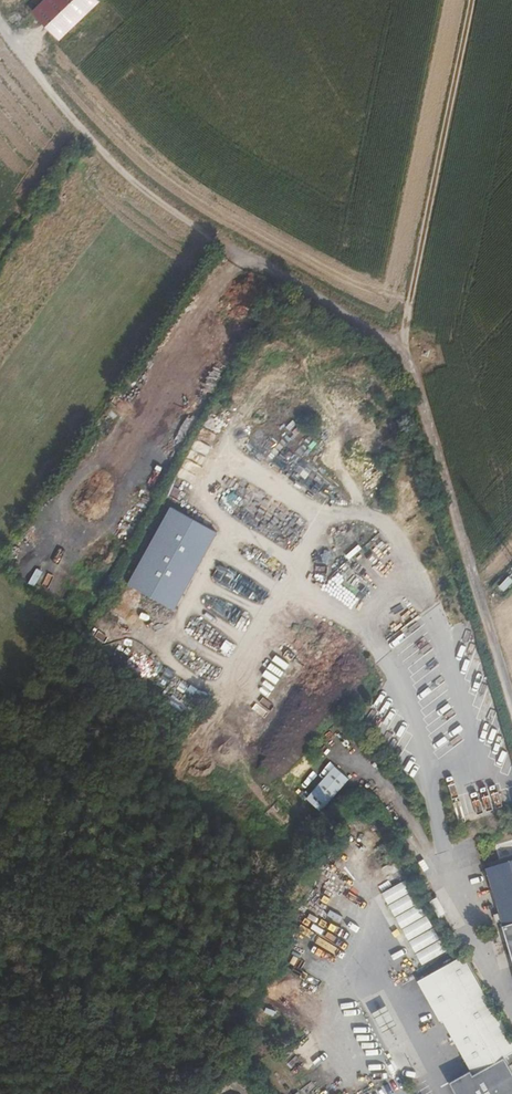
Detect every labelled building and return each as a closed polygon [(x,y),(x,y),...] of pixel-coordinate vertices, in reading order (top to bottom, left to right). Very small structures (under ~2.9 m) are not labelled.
[(88,0),(34,0),(31,3),(58,31),(88,0)] [(169,507),(126,584),(171,609),(214,532),(169,507)] [(320,811),(349,778),(335,765),(305,797),(320,811)] [(505,928),(511,926),(511,860),(486,867),(505,928)] [(397,918),(422,963),(446,950),(421,905),(397,918)] [(442,1022),(443,1021),(488,995),(464,954),(418,980),(442,1022)] [(488,995),(443,1021),(473,1075),(481,1071),(493,1093),(511,1093),(511,1069),(506,1057),(511,1053),(511,1038),(488,995)]
